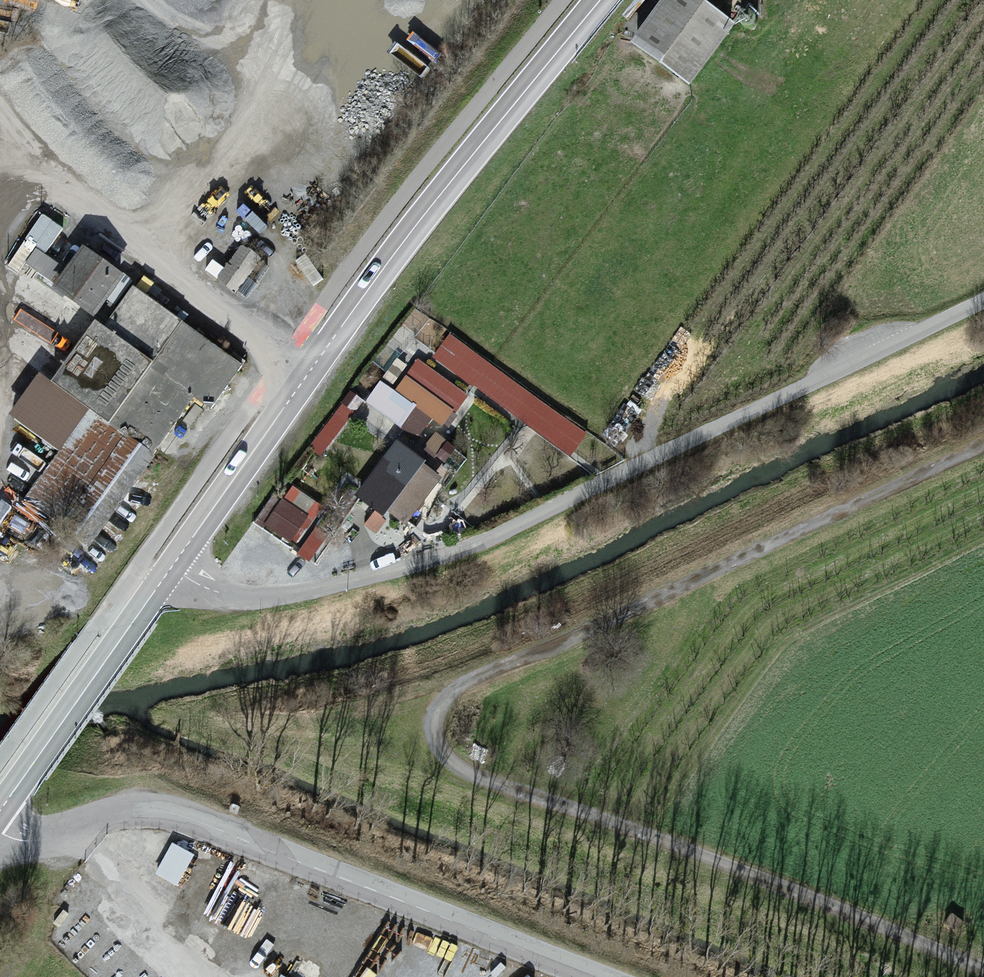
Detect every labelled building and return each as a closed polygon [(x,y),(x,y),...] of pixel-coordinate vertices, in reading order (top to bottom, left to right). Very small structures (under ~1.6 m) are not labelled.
[(634,40),(689,81),(732,22),(702,0),(664,0),(634,40)] [(244,287),(257,250),(238,243),(231,265),(212,259),(207,275),(244,287)] [(122,274),(84,246),(55,285),(93,313),(122,274)] [(99,330),(87,322),(45,381),(34,373),(2,417),(55,455),(20,504),(83,549),(188,401),(202,411),(235,365),(128,289),(99,330)] [(588,433),(450,334),(433,359),(571,457),(588,433)] [(469,396),(418,360),(395,392),(445,429),(469,396)] [(455,449),(437,433),(424,449),(435,459),(438,456),(444,462),(455,449)] [(398,445),(360,498),(377,510),(365,527),(376,534),(388,518),(406,531),(444,477),(398,445)] [(326,507),(294,485),(265,528),(297,550),(326,507)] [(469,525),(457,515),(449,525),(462,535),(469,525)] [(326,539),(314,531),(300,551),(313,559),(326,539)] [(239,807),(232,804),(230,810),(237,812),(239,807)] [(191,855),(172,845),(157,873),(176,883),(191,855)] [(961,921),(951,914),(946,922),(956,929),(961,921)]
